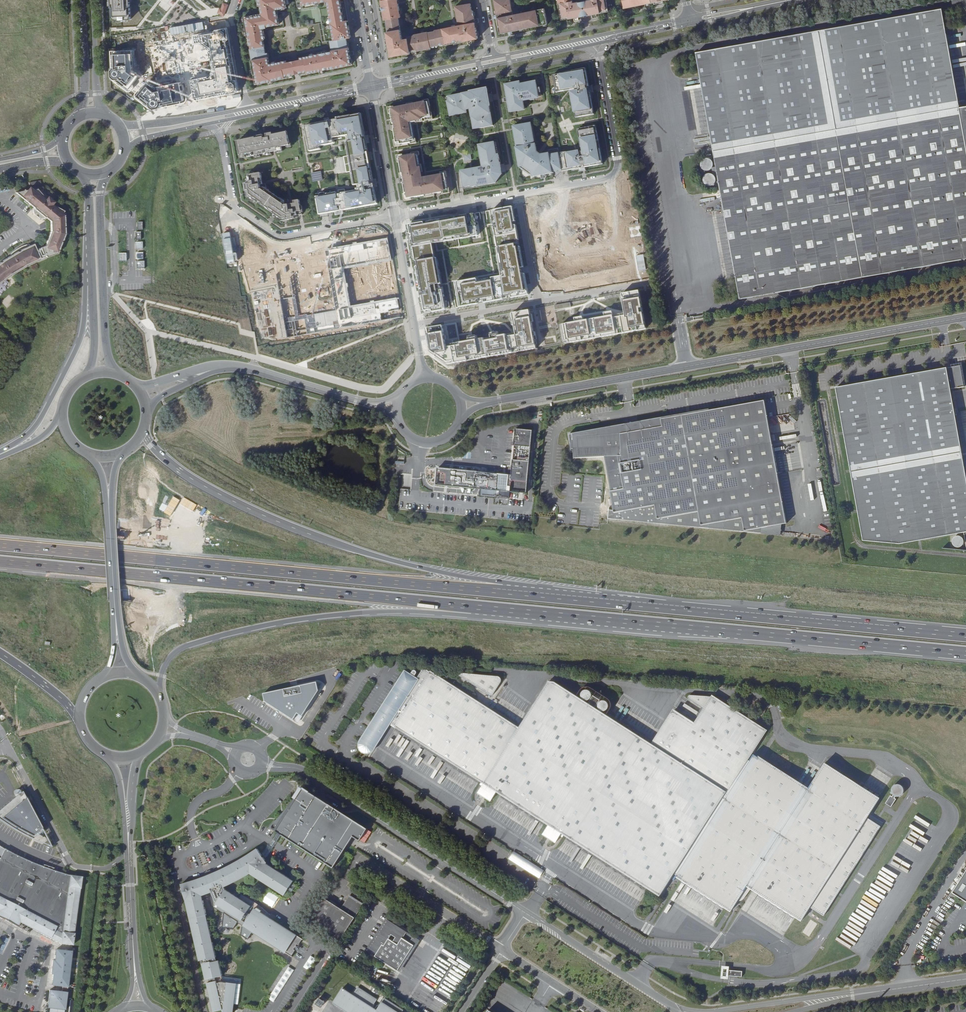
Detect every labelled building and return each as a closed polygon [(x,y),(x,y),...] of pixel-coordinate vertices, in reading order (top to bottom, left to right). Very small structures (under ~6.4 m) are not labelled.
[(113,23),(134,22),(132,0),(111,0),(113,23)] [(259,6),(261,5),(262,13),(244,17),(248,38),(249,38),(250,46),(251,45),(252,49),(251,49),(253,60),(252,60),(256,84),(268,82),(271,81),(273,81),(286,78),(294,76),(293,75),(291,62),(287,63),(287,61),(272,64),(273,67),(271,68),(270,64),(268,53),(266,53),(264,39),(266,39),(263,27),(267,26),(267,27),(280,24),(277,10),(287,8),(285,0),(258,0),(259,6)] [(303,8),(319,5),(326,41),(330,40),(332,51),(333,54),(330,54),(329,51),(300,58),(301,60),(297,60),(300,73),(300,74),(308,73),(320,71),(323,70),(335,67),(336,68),(352,64),(350,55),(350,52),(349,48),(348,48),(347,38),(351,37),(344,0),(302,0),(303,8)] [(438,29),(436,30),(436,31),(429,32),(429,31),(418,33),(419,34),(408,36),(408,38),(403,39),(399,17),(401,17),(398,0),(381,0),(382,7),(383,10),(385,20),(387,19),(389,31),(390,35),(388,35),(389,40),(389,44),(391,54),(400,52),(400,54),(411,52),(411,50),(418,49),(418,51),(432,48),(431,46),(438,45),(441,44),(438,29)] [(547,23),(544,8),(512,13),(510,0),(495,0),(497,13),(498,17),(501,33),(509,31),(513,30),(547,23)] [(563,20),(575,17),(579,17),(587,15),(597,13),(601,12),(609,10),(607,0),(592,0),(593,3),(584,5),(575,7),(573,0),(559,0),(563,20)] [(222,2),(217,14),(223,16),(228,5),(222,2)] [(459,22),(460,22),(461,25),(459,25),(438,29),(441,44),(446,43),(446,45),(468,40),(469,40),(468,38),(471,38),(471,39),(472,39),(479,38),(476,23),(476,22),(474,22),(474,20),(475,19),(474,10),(472,10),(471,3),(456,6),(459,22)] [(714,151),(741,299),(965,258),(965,105),(960,106),(942,7),(696,52),(714,151)] [(210,76),(191,80),(194,92),(192,95),(193,99),(196,101),(239,91),(228,28),(192,35),(194,44),(200,43),(211,50),(214,70),(210,76)] [(127,91),(132,91),(134,88),(133,84),(140,76),(134,71),(133,50),(111,50),(112,79),(127,91)] [(297,60),(291,62),(293,75),(300,73),(297,60)] [(589,86),(586,68),(553,74),(556,88),(559,88),(559,91),(564,91),(564,89),(570,88),(571,90),(571,89),(575,89),(576,91),(571,92),(576,117),(594,114),(590,92),(588,93),(587,87),(589,86)] [(506,84),(508,96),(509,101),(509,105),(510,105),(511,112),(519,111),(519,109),(525,107),(524,101),(531,100),(531,98),(535,98),(534,96),(539,95),(538,93),(541,92),(540,87),(538,88),(536,81),(521,84),(520,81),(506,84)] [(155,87),(148,82),(142,90),(139,90),(136,94),(136,98),(152,109),(185,102),(181,82),(155,87)] [(488,95),(487,89),(480,90),(480,91),(455,95),(447,97),(450,115),(467,112),(466,109),(470,109),(474,129),(493,126),(489,106),(490,106),(489,101),(487,102),(486,96),(488,95)] [(408,106),(394,108),(395,112),(391,113),(393,124),(394,123),(395,129),(394,129),(396,143),(400,142),(400,145),(411,143),(411,141),(415,141),(412,128),(410,128),(409,125),(412,125),(417,124),(417,122),(432,119),(429,104),(425,105),(424,103),(414,105),(414,106),(408,107),(408,106)] [(323,122),(308,124),(310,137),(308,137),(310,150),(320,148),(319,143),(334,140),(333,139),(341,137),(341,136),(347,135),(351,155),(344,156),(347,171),(353,170),(356,185),(360,184),(361,189),(358,189),(358,191),(345,193),(344,190),(339,191),(340,195),(337,196),(336,193),(327,194),(327,197),(324,198),(323,193),(316,194),(320,212),(327,211),(327,213),(333,212),(332,210),(339,209),(339,208),(342,207),(342,210),(349,209),(349,207),(360,205),(361,207),(377,204),(374,187),(370,188),(370,186),(371,185),(371,183),(373,182),(372,180),(369,160),(368,153),(362,123),(361,124),(360,115),(330,121),(330,122),(323,124),(323,122)] [(531,123),(514,126),(518,148),(517,148),(520,167),(521,167),(521,168),(522,168),(531,175),(532,176),(533,176),(541,175),(545,174),(553,173),(552,171),(562,169),(561,164),(566,163),(567,168),(571,167),(571,170),(579,168),(586,167),(603,164),(596,126),(578,129),(581,147),(583,147),(584,151),(576,152),(569,153),(569,151),(559,153),(558,148),(548,150),(549,153),(541,155),(537,152),(536,144),(535,144),(531,123)] [(249,157),(283,150),(282,147),(290,145),(287,131),(273,134),(273,133),(245,139),(245,140),(238,141),(239,149),(240,149),(241,156),(249,155),(249,157)] [(499,155),(497,143),(490,144),(491,145),(495,145),(497,156),(499,155)] [(491,145),(490,144),(480,146),(481,153),(483,153),(484,156),(482,157),(482,161),(485,161),(486,167),(483,168),(474,169),(474,171),(468,172),(467,170),(460,172),(462,183),(463,182),(464,187),(470,186),(470,188),(481,186),(480,184),(486,183),(486,185),(494,183),(494,182),(494,181),(495,179),(495,178),(496,177),(497,176),(498,175),(499,175),(500,174),(500,172),(499,166),(501,166),(499,155),(497,156),(495,145),(491,145)] [(404,160),(400,160),(402,175),(403,175),(405,184),(404,184),(406,198),(408,198),(409,200),(425,197),(425,196),(434,194),(435,196),(443,194),(442,193),(448,192),(445,175),(429,178),(429,180),(422,181),(420,181),(419,178),(422,178),(418,157),(413,158),(412,156),(403,157),(404,160)] [(562,169),(562,171),(571,170),(571,167),(567,168),(566,163),(561,164),(562,169)] [(301,206),(300,200),(289,202),(288,199),(283,200),(267,189),(266,184),(263,184),(261,173),(255,174),(255,173),(248,174),(249,175),(246,176),(248,183),(245,184),(247,192),(248,192),(249,196),(282,219),(295,217),(295,216),(303,215),(302,213),(304,212),(303,206),(301,206)] [(24,191),(15,192),(34,208),(33,210),(34,214),(39,218),(43,218),(45,216),(51,221),(51,231),(45,246),(41,248),(43,253),(45,253),(47,257),(58,254),(66,234),(65,214),(63,212),(64,211),(54,205),(51,203),(46,199),(44,197),(37,189),(36,190),(34,189),(33,189),(24,191)] [(554,195),(539,197),(540,206),(556,203),(554,195)] [(530,215),(537,214),(535,199),(528,200),(530,215)] [(126,202),(126,210),(134,211),(134,203),(126,202)] [(514,207),(494,210),(505,276),(457,284),(461,307),(529,295),(514,207)] [(475,213),(409,225),(426,314),(445,310),(433,250),(480,241),(475,213)] [(530,217),(532,231),(540,230),(538,216),(530,217)] [(537,254),(544,253),(540,233),(533,234),(537,254)] [(392,260),(388,236),(325,249),(336,310),(298,315),(287,258),(274,260),(278,285),(250,291),(260,342),(402,317),(399,298),(350,306),(344,268),(392,260)] [(10,254),(12,256),(7,261),(5,259),(0,263),(0,282),(11,274),(30,263),(30,264),(41,259),(34,244),(30,246),(29,244),(21,246),(16,249),(10,254)] [(574,269),(567,272),(570,278),(577,275),(574,269)] [(646,329),(639,291),(622,294),(626,315),(615,317),(614,312),(605,313),(605,316),(584,320),(583,317),(575,318),(576,321),(562,324),(566,343),(646,329)] [(443,325),(427,328),(432,353),(446,363),(447,364),(448,364),(468,360),(468,357),(536,346),(530,310),(513,313),(517,334),(507,336),(507,334),(500,336),(500,332),(490,333),(491,337),(478,339),(478,335),(467,337),(468,341),(446,345),(443,325)] [(950,390),(964,387),(960,366),(836,387),(863,540),(899,544),(964,536),(965,553),(965,480),(950,390)] [(787,523),(764,400),(673,417),(675,424),(632,432),(632,431),(573,435),(573,438),(570,438),(572,449),(574,449),(574,458),(605,456),(617,520),(781,535),(782,524),(787,523)] [(569,434),(570,438),(573,438),(573,435),(632,431),(632,432),(675,424),(673,415),(569,434)] [(484,473),(479,490),(527,494),(532,431),(515,429),(511,475),(484,473)] [(476,479),(477,480),(478,476),(476,472),(453,470),(453,473),(450,473),(451,470),(438,469),(436,486),(475,489),(476,482),(476,479)] [(476,482),(475,489),(479,490),(484,473),(476,472),(478,476),(477,480),(476,479),(476,482)] [(956,540),(956,542),(956,544),(957,545),(958,546),(960,546),(961,546),(963,545),(963,544),(964,543),(964,541),(963,540),(962,539),(960,538),(958,538),(957,539),(956,540)] [(385,727),(460,775),(480,788),(474,797),(487,805),(493,796),(545,829),(539,838),(552,846),(558,837),(656,901),(667,884),(743,767),(763,736),(744,723),(750,713),(745,710),(738,720),(708,700),(687,698),(686,699),(704,711),(692,728),(671,715),(649,749),(549,686),(545,685),(515,732),(424,674),(419,674),(412,684),(409,682),(412,679),(412,678),(412,677),(411,677),(410,677),(409,677),(407,681),(402,678),(358,745),(358,747),(357,748),(358,750),(359,752),(361,753),(362,754),(364,754),(366,754),(368,753),(385,727)] [(453,679),(479,697),(486,701),(488,700),(489,700),(498,684),(498,683),(497,682),(495,681),(455,677),(453,677),(452,677),(452,678),(452,679),(453,679)] [(264,702),(292,719),(296,713),(301,716),(317,691),(316,682),(262,694),(264,702)] [(746,769),(679,874),(732,910),(748,886),(804,921),(811,906),(825,917),(882,827),(868,817),(881,800),(826,765),(801,804),(746,769)] [(667,884),(670,886),(679,874),(746,769),(743,767),(667,884)] [(891,794),(885,803),(891,807),(897,797),(899,798),(905,789),(895,783),(889,793),(891,794)] [(311,792),(302,786),(299,789),(294,798),(296,799),(276,831),(333,868),(353,837),(360,841),(368,829),(310,792),(311,792)] [(42,831),(21,793),(0,810),(0,820),(31,839),(42,831)] [(6,849),(1,858),(0,858),(0,912),(3,913),(1,918),(13,925),(15,920),(61,944),(73,945),(75,934),(81,888),(83,877),(71,875),(69,875),(43,866),(12,853),(6,849)] [(195,882),(181,886),(183,894),(184,894),(189,920),(190,920),(191,926),(194,941),(196,947),(195,947),(198,962),(201,962),(202,965),(201,966),(204,980),(213,978),(220,977),(217,962),(215,962),(214,959),(214,958),(212,944),(211,944),(210,938),(207,923),(205,917),(206,917),(203,902),(202,902),(201,897),(212,894),(215,903),(217,904),(216,906),(254,931),(252,933),(289,958),(301,941),(263,917),(265,914),(242,898),(240,901),(225,892),(224,889),(248,877),(248,876),(249,876),(284,898),(293,884),(263,864),(264,862),(258,852),(256,853),(248,858),(249,859),(248,859),(247,859),(242,862),(240,863),(240,864),(239,864),(238,864),(232,867),(232,868),(230,869),(230,868),(226,870),(223,872),(221,873),(221,872),(210,877),(197,881),(198,882),(196,883),(195,882)] [(541,871),(517,856),(514,861),(537,876),(541,871)] [(953,891),(965,900),(965,870),(953,891)] [(341,910),(324,898),(309,920),(341,940),(363,905),(350,897),(341,910)] [(370,949),(389,920),(387,919),(385,923),(384,922),(382,926),(383,926),(369,948),(370,949)] [(415,936),(389,920),(370,949),(378,954),(376,957),(398,971),(414,944),(411,942),(415,936)] [(0,943),(0,944),(5,946),(8,939),(3,936),(0,943)] [(421,940),(415,936),(411,942),(414,944),(398,971),(400,972),(421,940)] [(73,952),(57,950),(55,960),(53,960),(53,968),(70,970),(73,952)] [(288,967),(268,999),(274,1002),(294,970),(288,967)] [(70,970),(53,968),(52,974),(54,974),(52,985),(63,987),(62,992),(68,992),(70,970)] [(719,969),(719,978),(723,978),(724,977),(738,978),(738,972),(724,971),(724,970),(719,969)] [(204,984),(210,1011),(215,1011),(221,1011),(230,1011),(230,1008),(231,1008),(235,985),(220,983),(219,983),(214,984),(214,982),(204,984)] [(399,1010),(402,1006),(382,994),(374,1006),(369,1003),(375,995),(354,982),(349,990),(338,983),(328,1000),(347,1011),(402,1011),(399,1010)] [(62,992),(50,990),(48,1008),(65,1010),(68,992),(62,992)] [(318,998),(314,1003),(321,1008),(324,1003),(318,998)]
